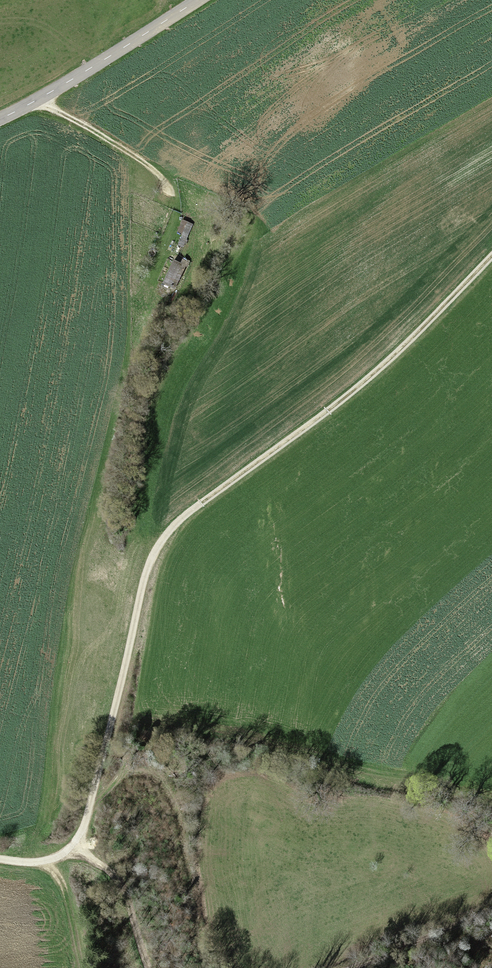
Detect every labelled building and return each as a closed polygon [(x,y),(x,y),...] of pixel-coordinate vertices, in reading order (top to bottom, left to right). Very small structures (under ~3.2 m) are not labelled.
[(174,263),(164,286),(174,291),(185,268),(174,263)]
